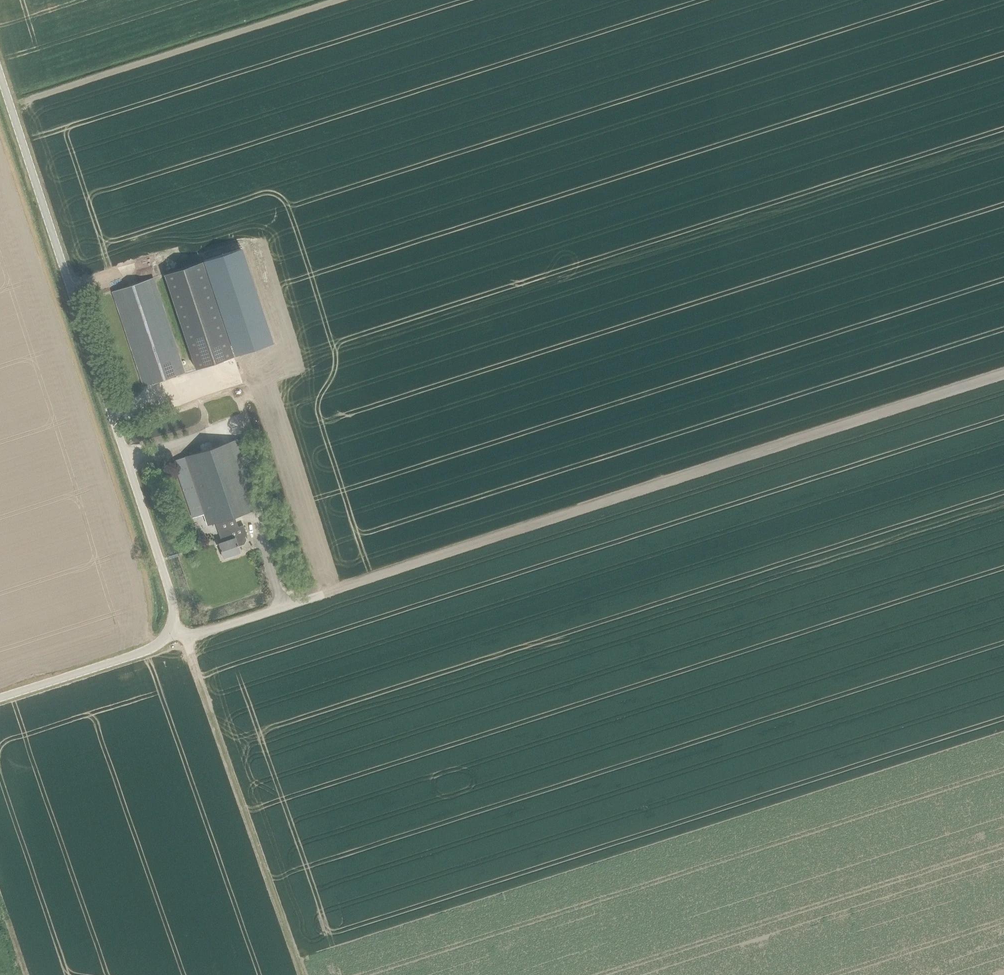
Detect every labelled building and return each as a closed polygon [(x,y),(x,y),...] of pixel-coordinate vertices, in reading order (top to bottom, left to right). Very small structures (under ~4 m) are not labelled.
[(204,261),(235,356),(273,344),(243,249),(204,261)] [(233,357),(203,262),(165,274),(195,369),(233,357)] [(187,370),(163,299),(155,275),(115,289),(146,384),(187,370)] [(242,438),(175,461),(194,517),(204,513),(208,524),(259,507),(245,464),(250,462),(242,438)] [(223,558),(240,552),(238,547),(244,544),(246,540),(245,537),(247,536),(243,526),(221,534),(224,542),(218,544),(223,558)]
